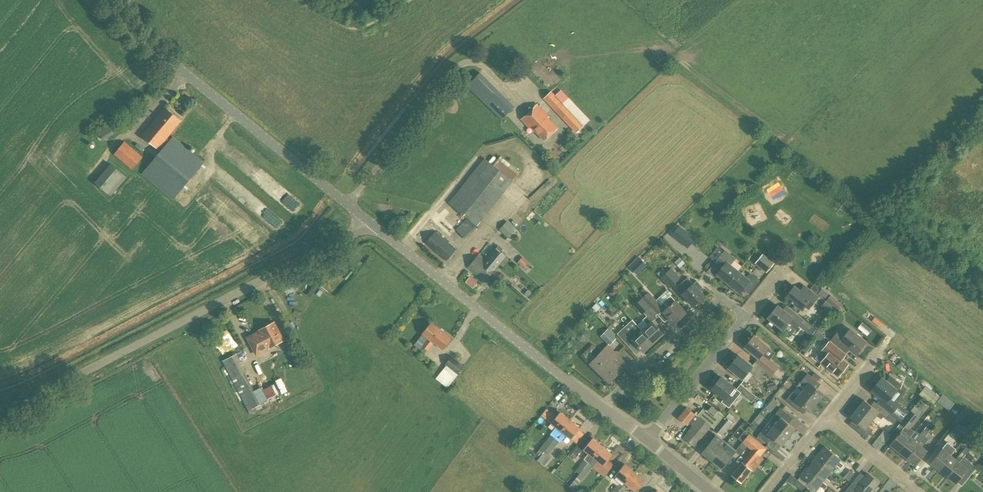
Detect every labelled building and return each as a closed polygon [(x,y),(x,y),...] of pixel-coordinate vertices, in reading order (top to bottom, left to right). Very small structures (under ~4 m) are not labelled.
[(501,120),(515,106),(480,72),(466,86),(501,120)] [(576,132),(584,125),(563,103),(555,94),(551,91),(546,96),(543,99),(576,132)] [(532,131),(534,130),(547,117),(549,116),(537,104),(521,119),(532,131)] [(158,148),(181,120),(165,107),(142,135),(158,148)] [(104,140),(124,126),(117,116),(97,130),(104,140)] [(547,117),(534,130),(544,141),(557,128),(547,117)] [(173,199),(204,162),(173,136),(142,173),(173,199)] [(132,169),(143,157),(125,141),(114,154),(132,169)] [(520,171),(500,156),(493,165),(485,158),(449,203),(467,218),(456,229),(466,240),(477,228),(475,226),(476,225),(477,226),(513,181),(513,180),(520,171)] [(106,163),(92,183),(111,197),(126,176),(106,163)] [(507,238),(516,229),(507,221),(499,229),(507,238)] [(679,225),(671,235),(687,248),(695,238),(679,225)] [(446,261),(456,249),(435,230),(425,243),(446,261)] [(503,249),(498,245),(488,257),(487,256),(485,259),(479,254),(467,268),(484,281),(488,276),(490,278),(496,270),(494,269),(505,256),(500,252),(503,249)] [(709,256),(718,263),(715,266),(720,270),(717,274),(728,283),(738,271),(730,265),(734,260),(726,253),(717,247),(709,256)] [(766,272),(774,262),(763,253),(755,263),(766,272)] [(523,256),(517,261),(523,267),(528,262),(523,256)] [(628,266),(637,275),(647,265),(638,256),(628,266)] [(681,278),(671,267),(667,272),(663,268),(657,273),(661,277),(660,278),(670,288),(681,278)] [(738,271),(728,283),(739,292),(742,288),(749,294),(759,280),(750,272),(746,278),(738,271)] [(468,277),(465,281),(472,287),(476,282),(468,277)] [(693,284),(687,277),(676,287),(693,306),(704,295),(693,283),(693,284)] [(802,292),(794,286),(786,297),(802,309),(805,305),(808,308),(818,297),(806,287),(802,292)] [(639,293),(657,313),(661,310),(673,323),(686,312),(675,301),(670,295),(669,295),(666,291),(656,300),(648,292),(644,288),(639,293)] [(822,289),(819,292),(824,298),(828,294),(822,289)] [(656,315),(657,313),(639,293),(638,293),(642,297),(633,305),(642,315),(644,313),(647,316),(641,321),(647,327),(642,331),(653,342),(662,334),(652,322),(657,317),(656,315)] [(834,308),(826,301),(821,306),(830,313),(834,308)] [(812,335),(817,330),(811,326),(812,325),(787,305),(783,310),(778,305),(768,318),(782,329),(787,323),(795,330),(799,325),(807,332),(807,331),(812,335)] [(269,348),(283,340),(274,322),(259,329),(260,331),(248,338),(252,345),(251,345),(256,355),(263,351),(269,348)] [(442,349),(451,338),(431,322),(422,333),(428,338),(422,345),(428,350),(434,343),(442,349)] [(609,344),(616,336),(607,327),(599,336),(609,344)] [(575,339),(588,340),(589,329),(575,329),(575,339)] [(653,342),(642,331),(637,335),(632,329),(627,334),(624,330),(618,335),(626,343),(631,338),(643,351),(653,342)] [(830,341),(846,353),(849,349),(856,354),(866,341),(850,329),(846,334),(839,329),(830,341)] [(755,362),(765,370),(772,376),(779,366),(763,353),(768,347),(754,336),(745,347),(758,358),(755,362)] [(845,354),(846,353),(830,341),(821,352),(826,356),(821,362),(839,376),(848,364),(842,359),(846,354),(845,354)] [(611,360),(616,354),(607,346),(595,358),(589,352),(593,349),(590,346),(583,354),(591,363),(590,364),(609,382),(621,369),(611,360)] [(237,353),(222,361),(232,378),(244,372),(246,371),(237,353)] [(447,387),(464,365),(452,355),(445,364),(446,365),(436,379),(447,387)] [(765,370),(755,362),(752,366),(738,355),(728,367),(742,378),(748,371),(758,379),(765,370)] [(244,372),(232,378),(248,410),(260,404),(269,399),(264,389),(262,386),(261,387),(254,391),(244,372)] [(802,391),(816,403),(823,394),(817,389),(821,384),(817,381),(820,377),(815,372),(811,376),(808,373),(800,382),(806,387),(802,391)] [(886,381),(882,378),(872,390),(881,398),(877,403),(890,414),(901,422),(908,413),(898,405),(899,404),(898,403),(907,388),(891,375),(886,381)] [(280,377),(274,380),(281,393),(287,391),(280,377)] [(725,399),(734,387),(721,377),(711,389),(725,399)] [(769,391),(777,388),(775,382),(767,384),(769,391)] [(752,402),(756,396),(740,384),(736,389),(752,402)] [(799,410),(802,405),(810,411),(816,403),(802,391),(798,395),(793,391),(786,400),(799,410)] [(949,399),(943,394),(937,401),(943,406),(949,399)] [(890,414),(877,403),(874,401),(871,405),(864,400),(857,408),(872,420),(876,415),(881,419),(883,416),(886,418),(890,414)] [(769,421),(788,437),(795,429),(788,423),(793,418),(780,407),(769,421)] [(686,425),(695,414),(686,408),(678,418),(686,425)] [(714,428),(724,416),(718,411),(713,417),(703,408),(697,416),(699,417),(692,426),(693,427),(684,438),(694,446),(710,425),(714,428)] [(867,425),(872,420),(857,408),(851,417),(860,424),(856,429),(866,437),(872,429),(867,425)] [(956,419),(963,422),(967,411),(960,408),(956,419)] [(898,451),(910,437),(906,433),(908,430),(909,430),(919,417),(910,410),(908,413),(901,422),(900,423),(904,427),(890,445),(898,451)] [(545,451),(570,419),(560,411),(551,422),(556,426),(551,432),(552,433),(539,450),(543,453),(545,451)] [(724,416),(714,428),(713,429),(722,436),(732,422),(731,421),(734,417),(729,413),(726,417),(724,416)] [(758,413),(754,420),(762,424),(766,417),(758,413)] [(570,419),(545,451),(548,454),(554,447),(561,440),(566,435),(571,439),(580,428),(570,419)] [(782,446),(788,437),(769,421),(758,435),(770,446),(775,440),(782,446)] [(958,423),(949,434),(955,438),(965,426),(958,423)] [(907,458),(928,432),(924,429),(915,440),(910,437),(898,451),(907,458)] [(928,432),(907,458),(915,465),(927,450),(922,446),(929,439),(930,440),(933,437),(928,432)] [(742,442),(747,446),(754,438),(749,434),(742,442)] [(712,460),(726,443),(716,435),(703,452),(712,460)] [(878,437),(872,445),(879,450),(885,442),(878,437)] [(573,482),(602,446),(592,438),(583,449),(588,453),(584,459),(579,465),(574,470),(579,474),(573,481),(573,482)] [(754,438),(747,446),(751,449),(732,475),(742,483),(752,470),(751,470),(753,467),(751,465),(755,460),(756,461),(767,448),(754,438)] [(575,459),(583,449),(586,445),(581,441),(570,455),(575,459)] [(726,443),(712,460),(722,468),(735,451),(732,448),(733,446),(733,444),(730,442),(727,442),(726,444),(726,443)] [(942,448),(930,463),(931,464),(939,470),(950,455),(946,451),(951,444),(948,442),(942,448)] [(602,446),(573,482),(577,485),(593,466),(598,461),(603,465),(612,454),(602,446)] [(816,457),(832,471),(836,465),(846,473),(846,474),(850,477),(854,472),(839,461),(841,459),(825,446),(816,457)] [(950,455),(939,470),(947,477),(959,462),(963,457),(965,454),(962,452),(962,451),(955,459),(950,455)] [(829,474),(832,471),(816,457),(807,468),(823,481),(826,478),(830,481),(833,478),(829,474)] [(959,462),(947,477),(950,479),(956,484),(956,483),(961,477),(965,481),(968,477),(976,468),(963,457),(959,462)] [(625,483),(634,472),(624,464),(615,475),(625,483)] [(823,481),(807,468),(801,476),(807,481),(804,485),(807,488),(807,487),(813,491),(814,491),(816,489),(820,485),(824,489),(827,485),(823,481)] [(634,472),(625,483),(635,491),(644,480),(634,472)] [(867,473),(859,482),(855,478),(845,491),(844,491),(852,491),(855,489),(859,491),(871,491),(879,483),(867,473)] [(807,488),(804,485),(798,479),(794,484),(804,491),(807,488)]
